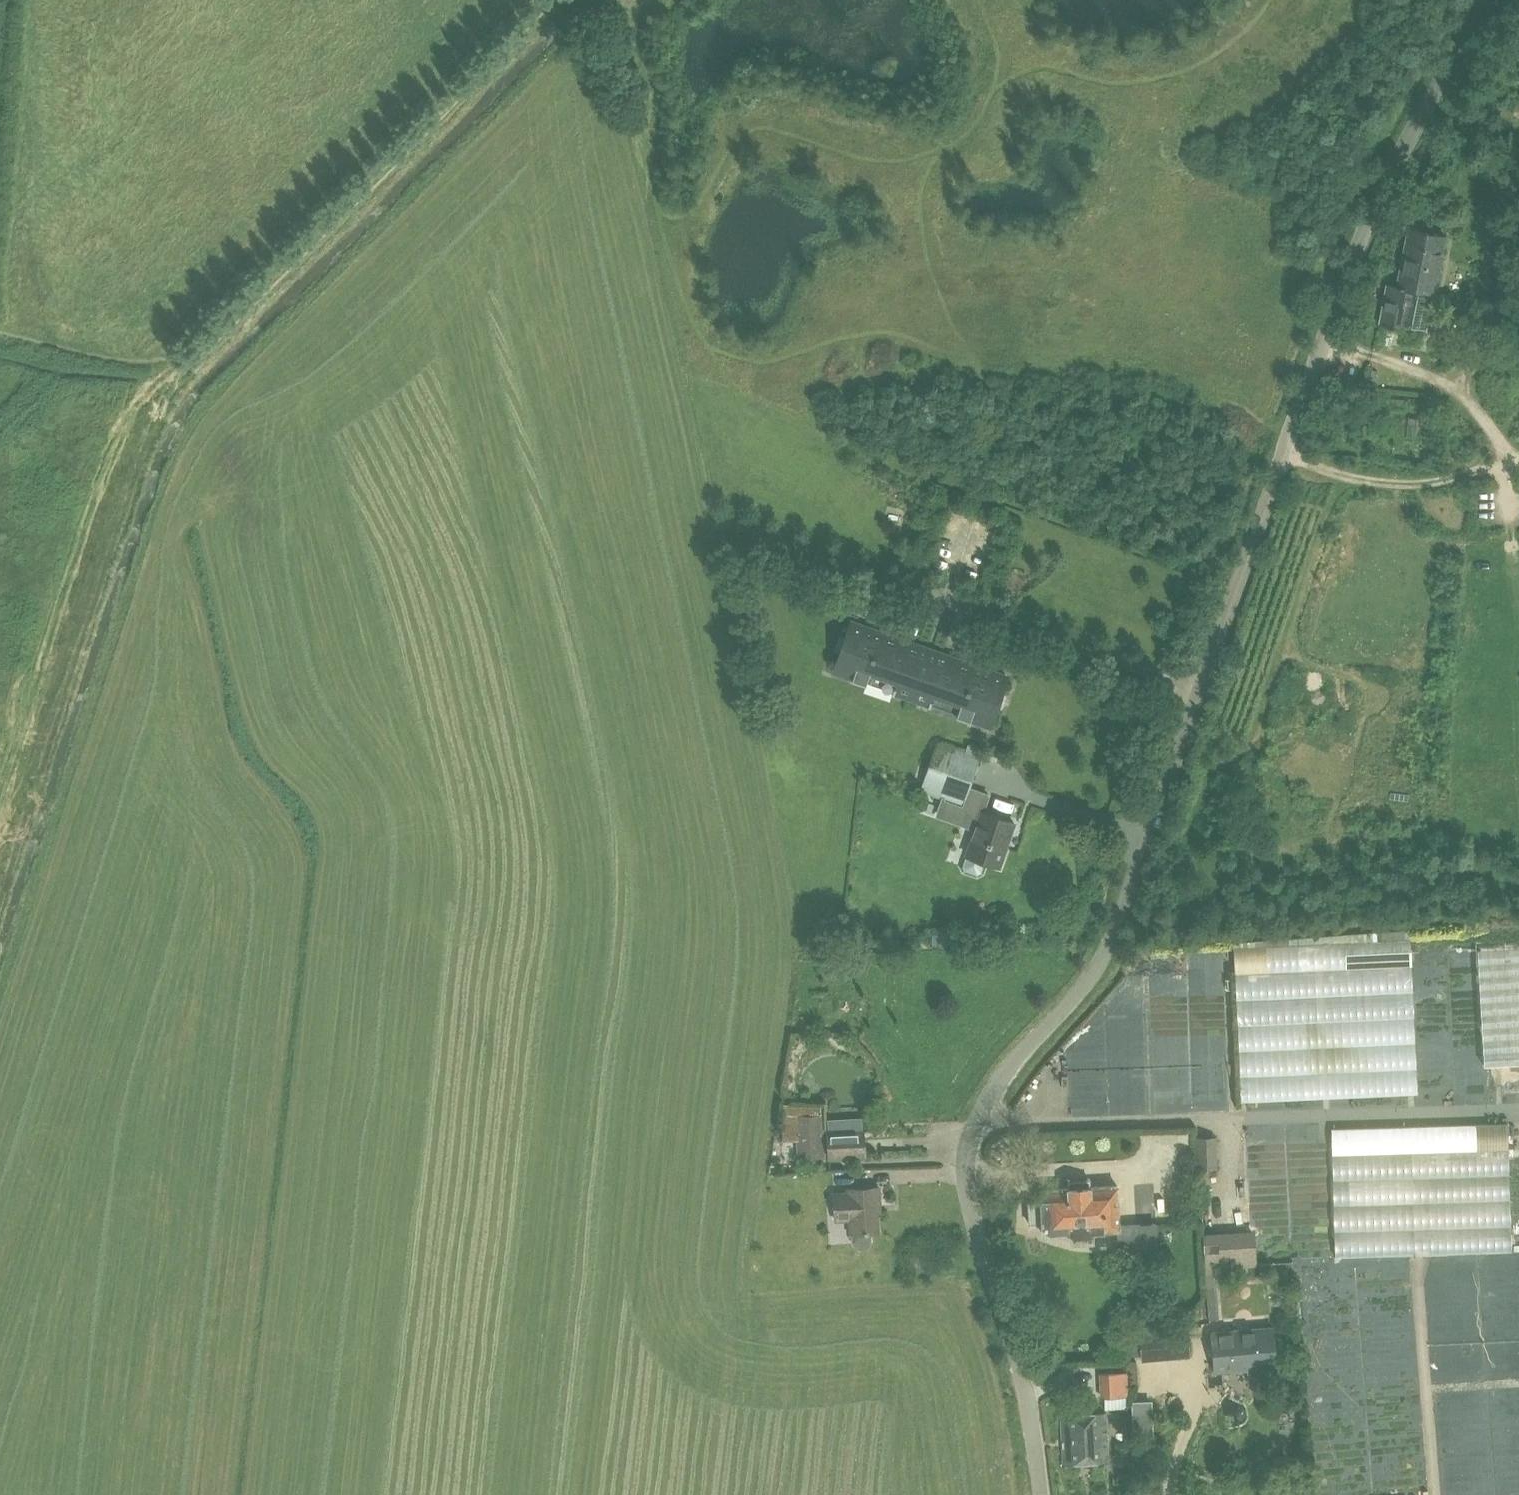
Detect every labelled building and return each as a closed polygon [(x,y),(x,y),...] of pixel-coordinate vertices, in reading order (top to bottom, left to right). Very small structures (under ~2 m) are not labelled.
[(1445,235),(1408,228),(1397,284),(1386,282),(1378,321),(1407,327),(1426,331),(1433,294),(1445,235)] [(971,719),(990,726),(1008,677),(851,622),(833,671),(853,678),(852,680),(854,680),(855,678),(865,681),(864,684),(866,685),(869,675),(896,684),(892,694),(894,694),(895,692),(929,704),(928,707),(930,707),(934,697),(960,707),(956,716),(958,717),(959,715),(969,718),(968,721),(970,721),(971,719)] [(965,753),(939,743),(922,792),(962,806),(979,757),(981,752),(967,747),(965,753)] [(965,869),(977,873),(981,871),(985,860),(999,865),(1014,822),(981,811),(967,854),(963,865),(965,869)] [(1474,938),(1482,1054),(1518,1052),(1518,935),(1474,938)] [(1233,947),(1240,1101),(1417,1093),(1410,939),(1233,947)] [(821,1116),(784,1115),(783,1140),(798,1140),(799,1158),(823,1156),(821,1116)] [(829,1158),(865,1156),(864,1131),(862,1131),(861,1118),(829,1120),(830,1133),(828,1133),(829,1158)] [(1508,1124),(1330,1129),(1334,1257),(1512,1252),(1508,1124)] [(1197,1167),(1214,1166),(1212,1139),(1195,1139),(1197,1167)] [(1119,1228),(1119,1225),(1117,1185),(1041,1190),(1041,1200),(1029,1200),(1030,1223),(1042,1222),(1043,1233),(1070,1232),(1071,1241),(1093,1239),(1092,1230),(1104,1229),(1118,1228),(1119,1228)] [(851,1233),(852,1242),(855,1247),(859,1249),(865,1249),(869,1245),(871,1241),(870,1231),(878,1231),(876,1204),(879,1204),(878,1186),(847,1189),(848,1193),(834,1194),(836,1220),(849,1219),(850,1233),(851,1233)] [(1119,1228),(1118,1228),(1119,1249),(1153,1247),(1157,1247),(1156,1224),(1152,1224),(1119,1225),(1119,1228)] [(1276,1379),(1275,1367),(1272,1327),(1212,1332),(1216,1371),(1249,1368),(1250,1382),(1253,1384),(1274,1382),(1276,1379)] [(1189,1357),(1187,1328),(1139,1332),(1142,1360),(1189,1357)] [(1129,1395),(1127,1370),(1101,1372),(1099,1372),(1100,1396),(1104,1396),(1125,1395),(1129,1395)] [(1108,1461),(1106,1412),(1061,1414),(1063,1462),(1108,1461)] [(1127,1462),(1126,1446),(1115,1446),(1115,1463),(1127,1462)]
